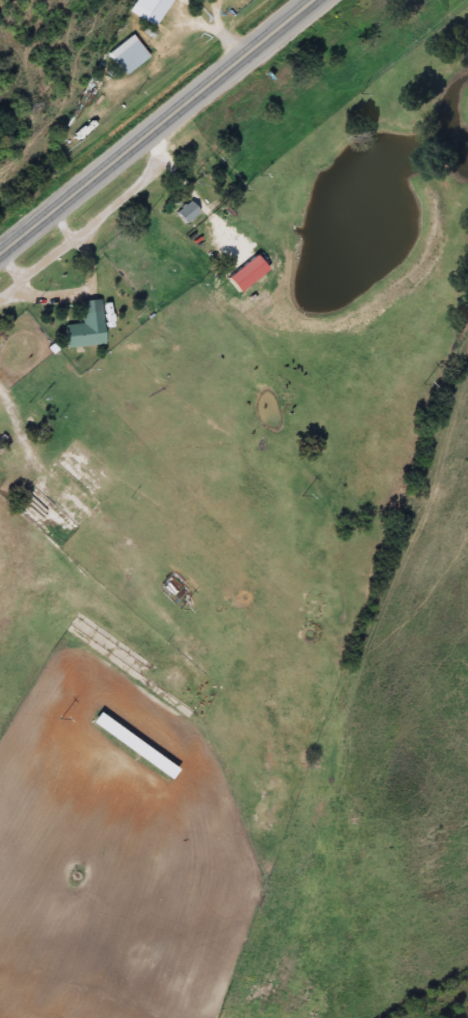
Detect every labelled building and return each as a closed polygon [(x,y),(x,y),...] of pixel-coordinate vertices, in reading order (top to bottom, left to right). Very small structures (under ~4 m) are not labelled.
[(130,5),(134,0),(168,0),(152,22),(130,5)] [(121,74),(102,50),(126,30),(146,54),(121,74)] [(170,211),(186,200),(195,212),(180,223),(170,211)] [(99,343),(61,346),(60,324),(78,323),(77,312),(97,311),(99,343)] [(164,778),(85,723),(92,712),(171,767),(164,778)]
